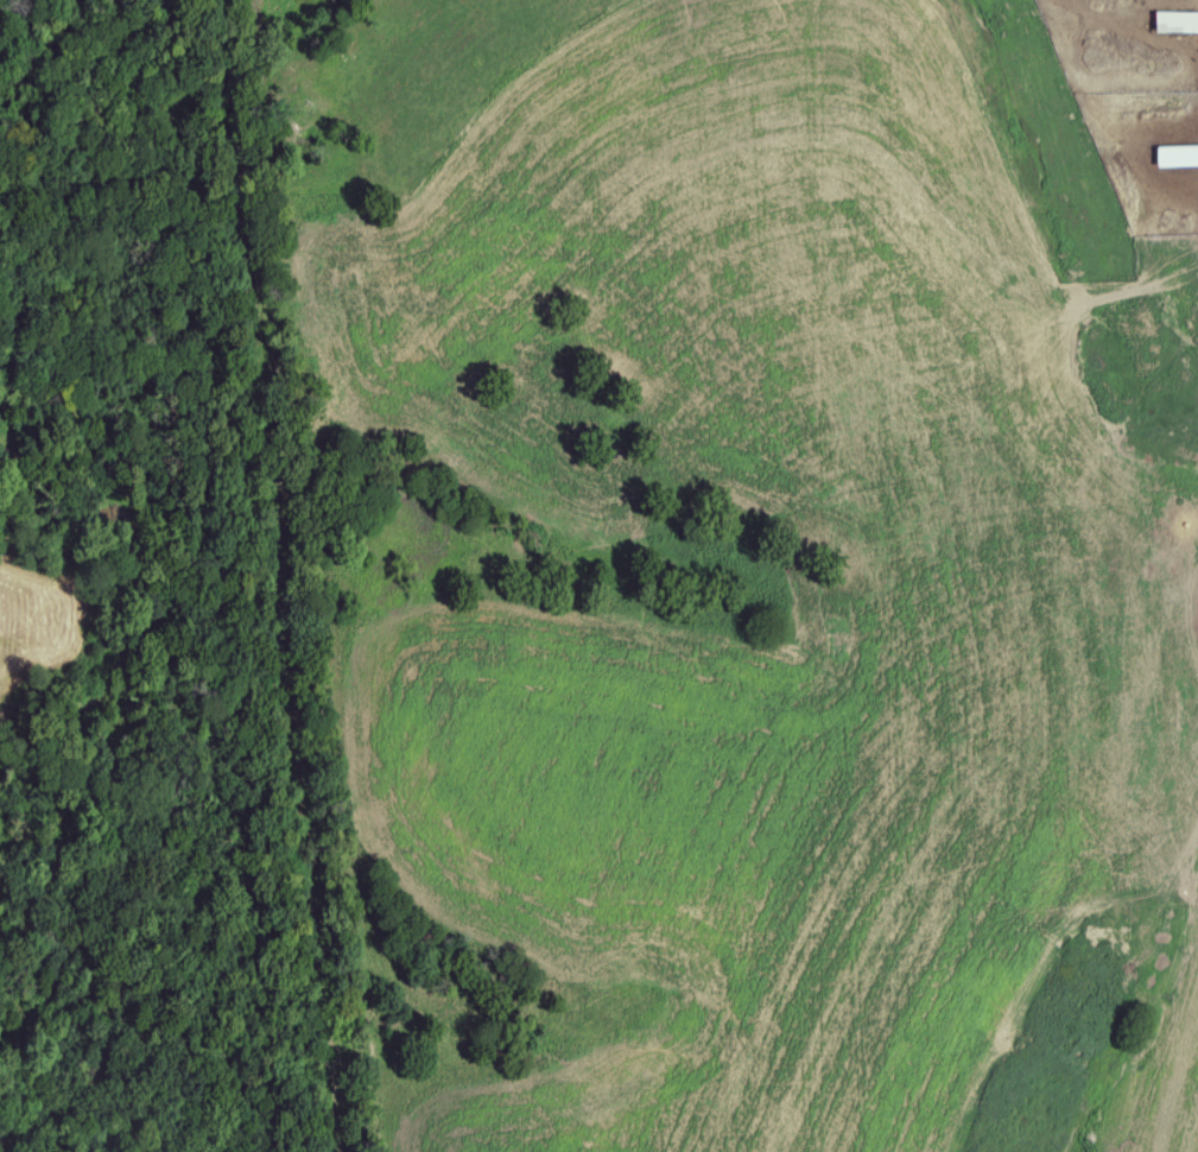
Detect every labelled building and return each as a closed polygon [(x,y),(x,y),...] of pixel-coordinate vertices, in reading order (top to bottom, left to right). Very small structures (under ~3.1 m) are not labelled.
[(1197,34),(1197,13),(1160,13),(1160,34),(1197,34)] [(1161,146),(1161,168),(1197,168),(1197,146),(1161,146)]
